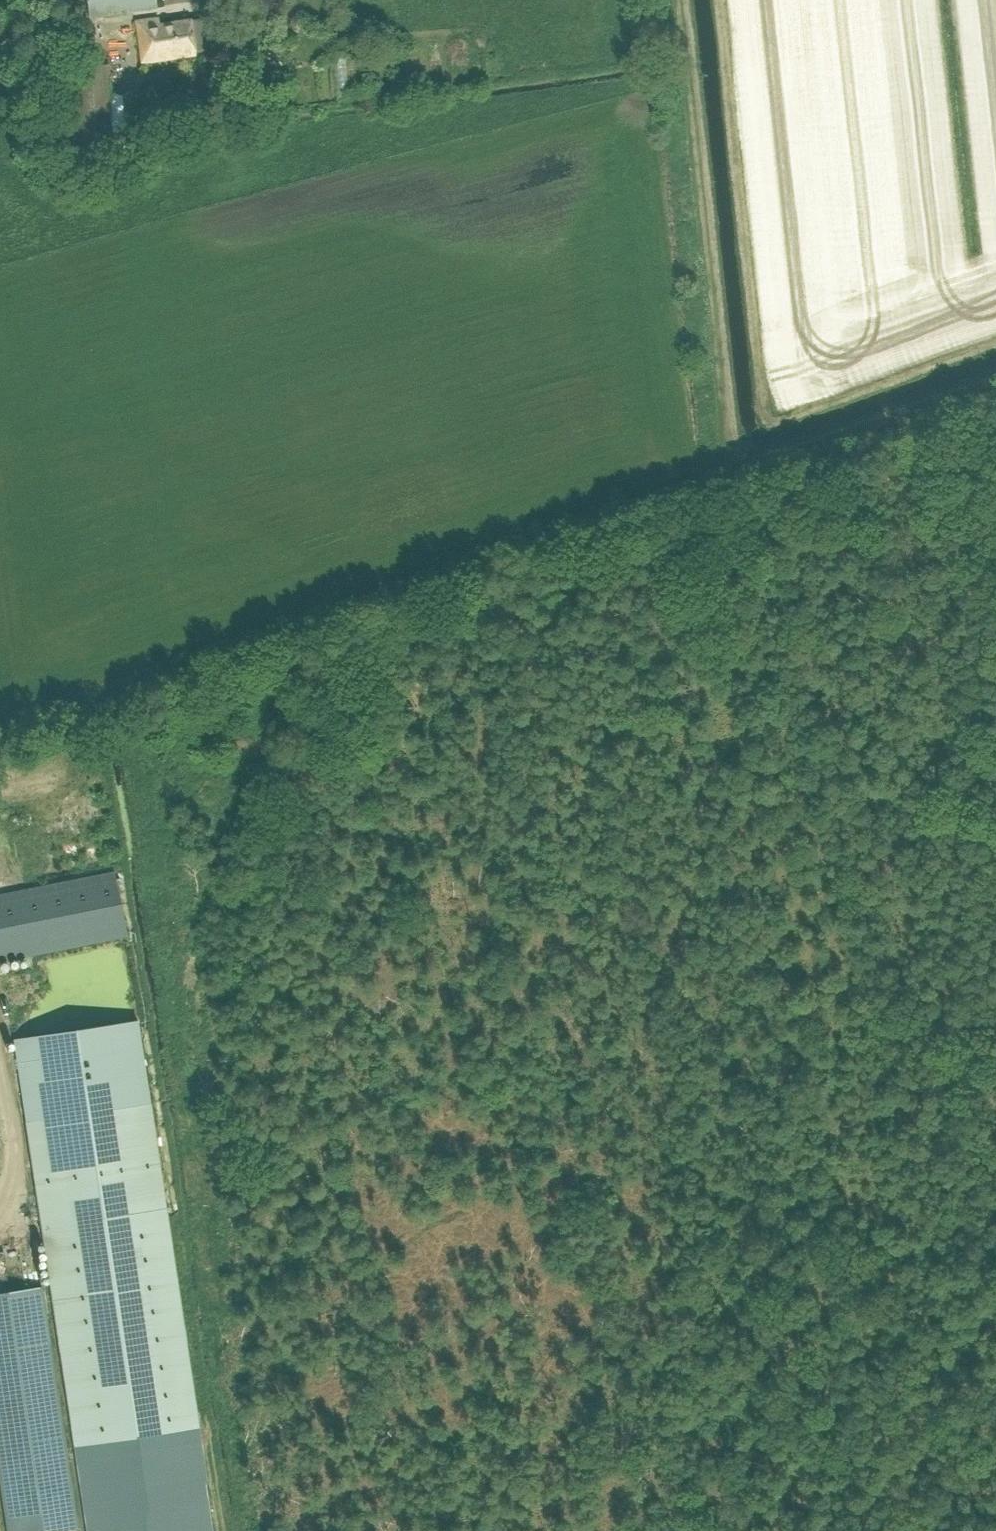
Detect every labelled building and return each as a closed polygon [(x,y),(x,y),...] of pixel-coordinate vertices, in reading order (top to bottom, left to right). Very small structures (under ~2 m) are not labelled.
[(89,17),(156,8),(155,0),(87,0),(89,17)] [(190,21),(158,26),(157,19),(136,22),(142,62),(194,55),(190,21)] [(114,872),(0,895),(0,961),(127,935),(114,872)] [(2,961),(87,1530),(215,1530),(127,942),(2,961)] [(42,1286),(0,1292),(0,1486),(7,1530),(72,1530),(78,1530),(42,1286)]
